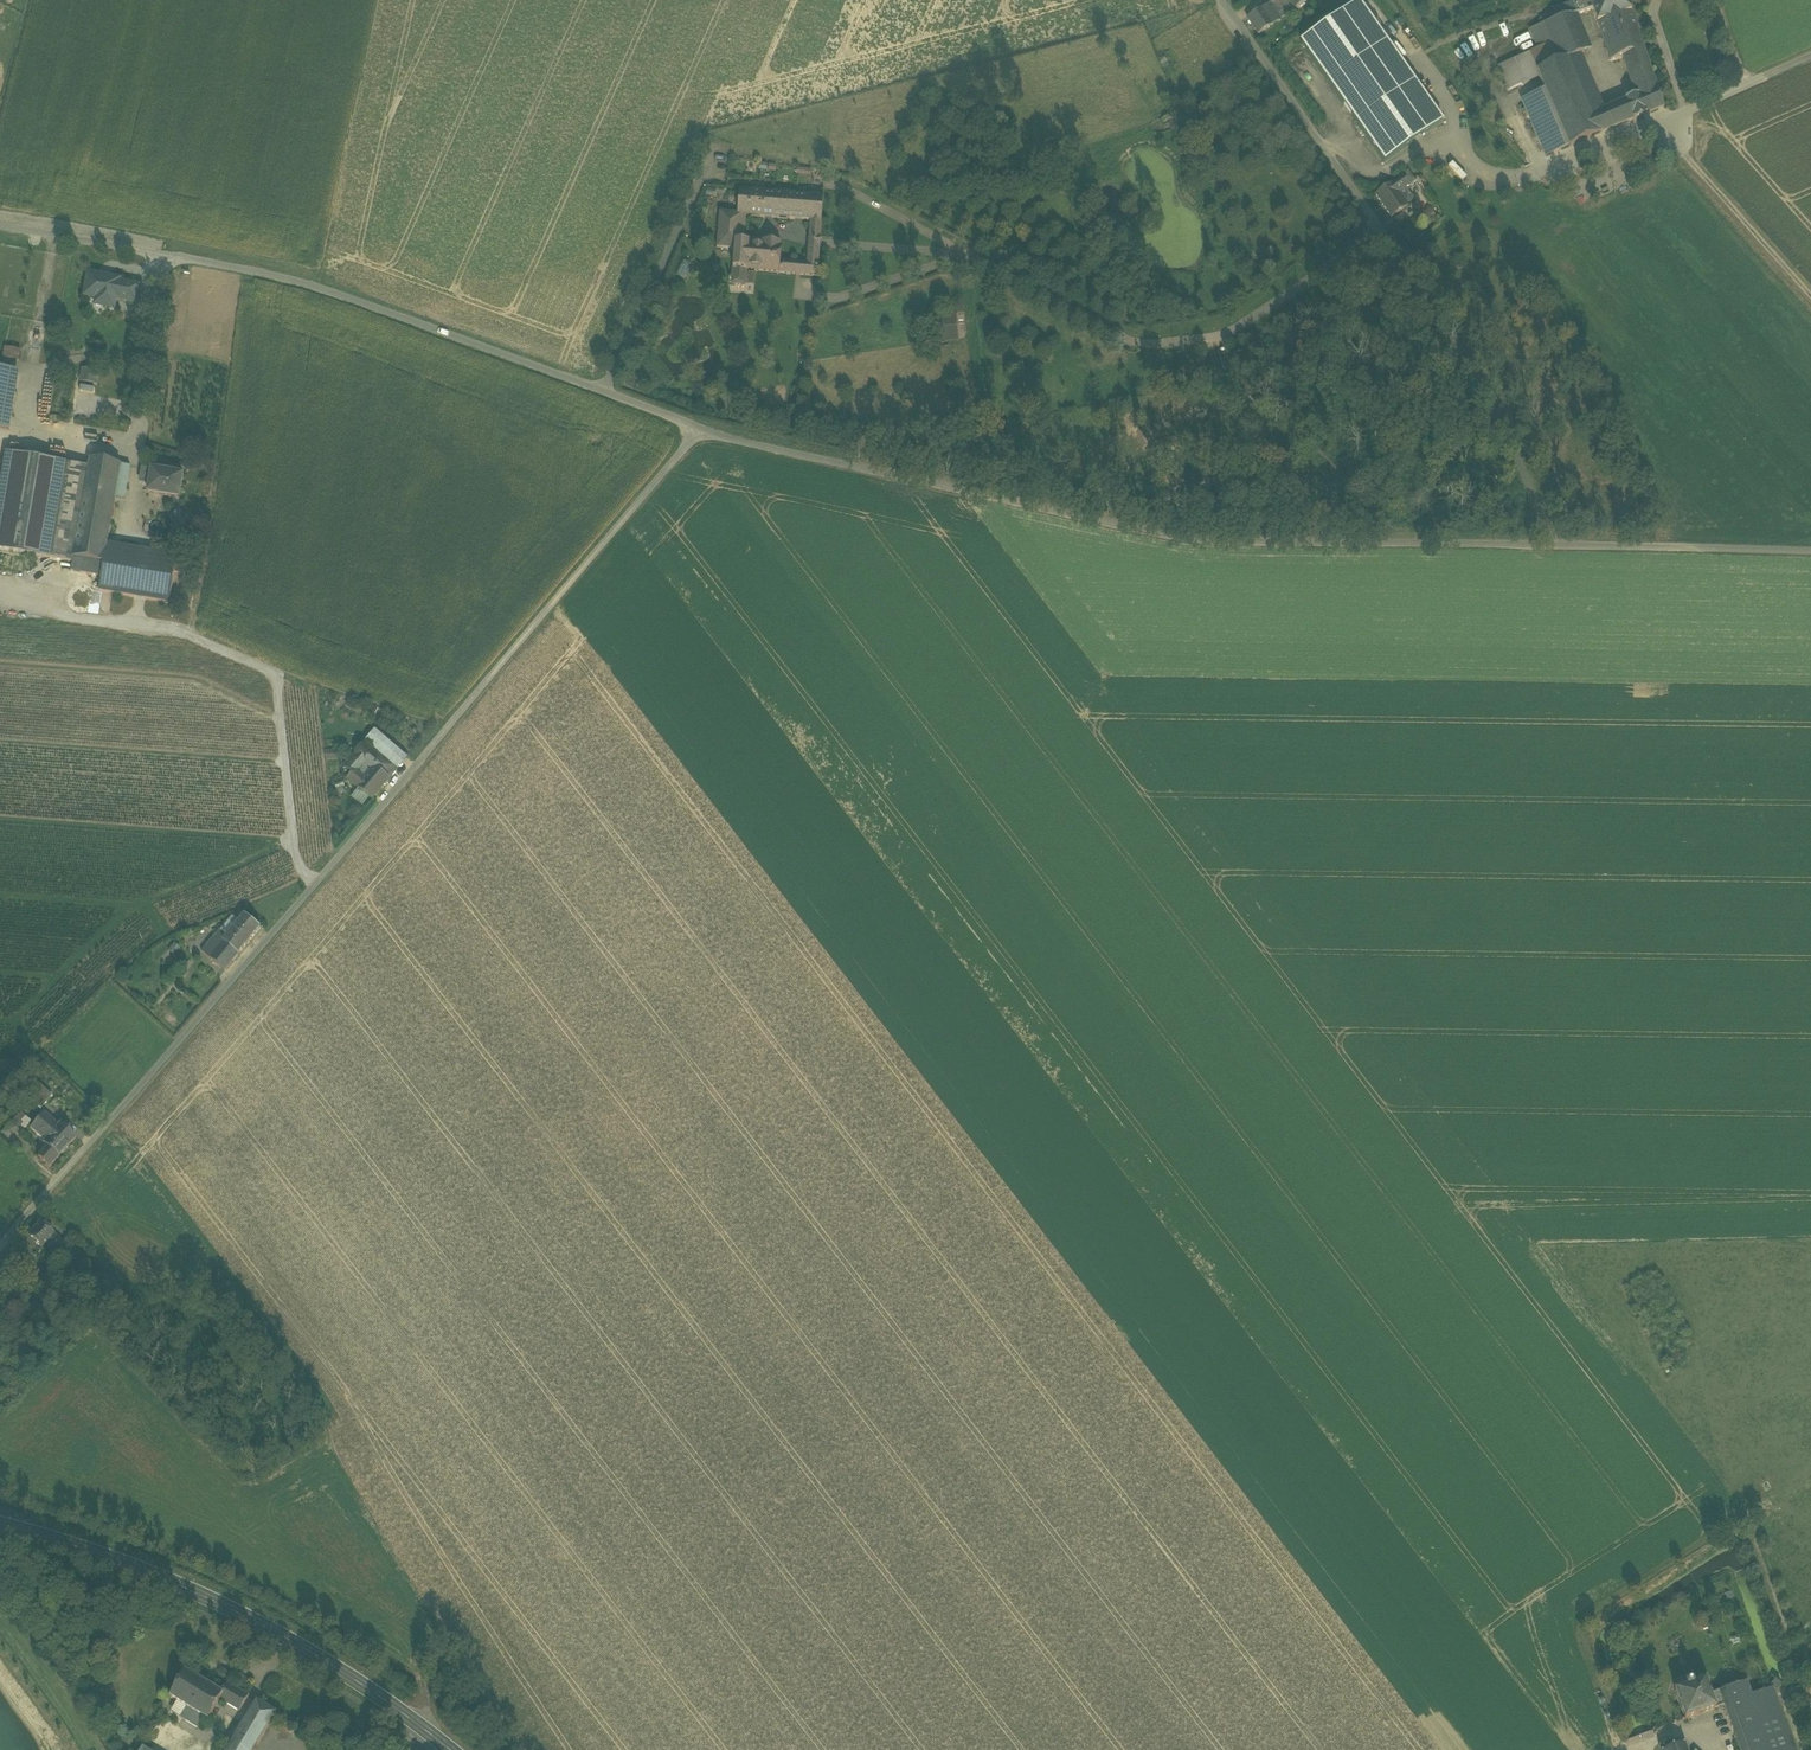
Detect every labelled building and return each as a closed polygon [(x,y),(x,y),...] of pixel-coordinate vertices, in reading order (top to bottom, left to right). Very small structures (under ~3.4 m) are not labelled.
[(1286,0),(1275,0),(1270,4),(1281,20),(1294,11),(1286,0)] [(1294,11),(1308,2),(1306,0),(1286,0),(1294,11)] [(1577,15),(1593,10),(1589,0),(1582,0),(1573,3),(1577,15)] [(1597,24),(1632,13),(1627,0),(1589,0),(1593,10),(1597,24)] [(1360,3),(1350,10),(1402,85),(1412,78),(1360,3)] [(1248,19),(1259,35),(1281,20),(1270,4),(1248,19)] [(1350,10),(1301,44),(1385,163),(1443,122),(1412,78),(1402,85),(1350,10)] [(1554,15),(1556,21),(1569,17),(1570,16),(1568,11),(1554,15)] [(1623,58),(1636,98),(1645,117),(1647,116),(1646,116),(1663,109),(1664,109),(1632,13),(1597,24),(1610,61),(1610,62),(1611,62),(1623,58)] [(1634,122),(1636,121),(1627,101),(1604,111),(1580,55),(1584,53),(1569,17),(1556,21),(1530,29),(1538,50),(1546,68),(1538,71),(1538,70),(1536,70),(1535,71),(1537,74),(1538,74),(1539,76),(1545,90),(1569,147),(1569,148),(1570,147),(1633,121),(1634,122)] [(1557,63),(1541,26),(1476,53),(1492,91),(1514,81),(1522,100),(1545,90),(1537,72),(1557,63)] [(1546,157),(1569,147),(1545,90),(1522,100),(1546,157)] [(1636,98),(1627,101),(1636,121),(1645,117),(1636,98)] [(812,170),(797,168),(797,175),(812,177),(812,170)] [(1410,186),(1416,182),(1409,172),(1403,176),(1410,185),(1410,186)] [(1376,194),(1392,218),(1408,206),(1407,204),(1399,193),(1407,188),(1410,186),(1410,185),(1403,176),(1376,194)] [(1414,199),(1407,188),(1399,193),(1407,204),(1414,199)] [(747,216),(759,217),(761,192),(741,191),(740,191),(738,214),(738,215),(747,216)] [(759,217),(805,220),(806,196),(761,192),(759,217)] [(805,220),(813,221),(822,222),(824,197),(806,196),(805,220)] [(718,248),(735,249),(736,242),(744,243),(744,238),(747,216),(738,215),(738,214),(721,212),(718,248)] [(821,238),(822,222),(813,221),(811,237),(821,238)] [(820,248),(821,238),(811,237),(811,247),(820,248)] [(747,270),(780,273),(781,263),(782,243),(763,241),(763,244),(749,243),(747,270)] [(747,270),(749,243),(744,243),(736,242),(735,249),(734,269),(747,270)] [(818,277),(820,248),(811,247),(809,266),(781,263),(780,273),(818,277)] [(691,264),(684,260),(677,276),(684,279),(685,275),(688,277),(692,269),(689,268),(691,264)] [(745,285),(747,270),(734,269),(733,280),(732,284),(745,285)] [(756,273),(749,273),(747,285),(755,285),(756,273)] [(106,308),(111,309),(115,306),(117,300),(120,282),(120,280),(111,278),(109,280),(101,278),(99,276),(89,274),(85,297),(97,299),(104,301),(103,304),(106,307),(106,308)] [(117,300),(136,304),(140,286),(120,282),(117,300)] [(95,306),(106,307),(103,304),(104,301),(97,299),(95,306)] [(123,312),(134,313),(135,304),(124,303),(123,312)] [(936,313),(939,342),(959,340),(956,311),(936,313)] [(20,358),(21,348),(3,347),(3,357),(20,358)] [(17,369),(18,359),(2,358),(1,368),(17,369)] [(1,428),(11,371),(0,369),(0,428),(1,428)] [(97,383),(98,370),(80,369),(79,382),(97,383)] [(20,372),(11,371),(1,428),(10,429),(20,372)] [(94,393),(95,388),(80,385),(79,390),(94,393)] [(73,562),(74,557),(89,467),(7,453),(0,494),(0,549),(73,562)] [(89,467),(74,557),(104,562),(107,543),(115,497),(116,493),(121,464),(90,459),(89,467)] [(130,466),(121,464),(116,493),(125,495),(130,466)] [(140,481),(150,482),(152,470),(142,468),(140,481)] [(152,469),(152,470),(150,482),(148,493),(179,498),(183,475),(172,473),(162,472),(162,471),(152,469)] [(178,555),(107,543),(104,562),(101,576),(99,591),(170,603),(178,555)] [(101,576),(104,562),(74,557),(73,562),(71,571),(101,576)] [(368,715),(374,717),(378,708),(371,706),(368,715)] [(375,730),(366,741),(398,769),(408,758),(375,730)] [(365,742),(354,754),(372,769),(375,766),(390,779),(398,770),(365,742)] [(326,751),(327,760),(338,760),(337,751),(326,751)] [(372,769),(354,754),(344,766),(352,774),(348,779),(357,787),(372,769)] [(344,766),(348,779),(352,774),(344,766)] [(372,769),(357,787),(359,789),(369,797),(372,800),(390,779),(375,766),(372,769)] [(369,797),(359,789),(353,796),(363,804),(369,797)] [(226,934),(230,937),(215,954),(229,966),(244,949),(264,926),(247,910),(244,914),(238,921),(226,934)] [(240,910),(234,917),(238,921),(244,914),(240,910)] [(226,934),(238,921),(234,917),(233,916),(221,930),(226,934)] [(207,947),(215,954),(230,937),(226,934),(221,930),(207,947)] [(181,948),(175,943),(168,951),(175,956),(181,948)] [(27,1097),(40,1110),(52,1096),(38,1084),(27,1097)] [(21,1113),(11,1124),(21,1132),(30,1121),(21,1113)] [(38,1158),(48,1168),(58,1158),(76,1138),(59,1124),(58,1125),(44,1113),(30,1129),(44,1141),(42,1143),(47,1148),(38,1158)] [(11,1143),(21,1132),(11,1124),(10,1123),(1,1134),(11,1143)] [(41,1249),(46,1244),(54,1235),(54,1234),(40,1222),(27,1237),(41,1249)] [(68,1247),(54,1235),(46,1244),(60,1256),(68,1247)] [(63,1242),(74,1251),(79,1245),(68,1236),(63,1242)] [(180,1718),(198,1728),(205,1718),(209,1720),(220,1699),(219,1699),(223,1693),(222,1692),(221,1692),(185,1670),(170,1697),(177,1701),(187,1707),(180,1718)] [(1686,1720),(1716,1709),(1711,1695),(1705,1680),(1694,1684),(1693,1682),(1691,1681),(1687,1682),(1686,1684),(1687,1687),(1675,1691),(1686,1720)] [(1771,1685),(1773,1688),(1776,1690),(1781,1685),(1777,1680),(1771,1685)] [(1747,1682),(1719,1692),(1724,1706),(1752,1695),(1747,1682)] [(220,1699),(239,1711),(249,1695),(228,1683),(222,1692),(223,1693),(219,1699),(220,1699)] [(1740,1749),(1796,1749),(1775,1691),(1773,1688),(1771,1689),(1752,1695),(1724,1706),(1740,1749)] [(1716,1709),(1724,1706),(1719,1692),(1711,1695),(1716,1709)] [(227,1749),(254,1749),(277,1712),(257,1700),(227,1749)] [(187,1707),(177,1701),(171,1712),(180,1718),(187,1707)]
